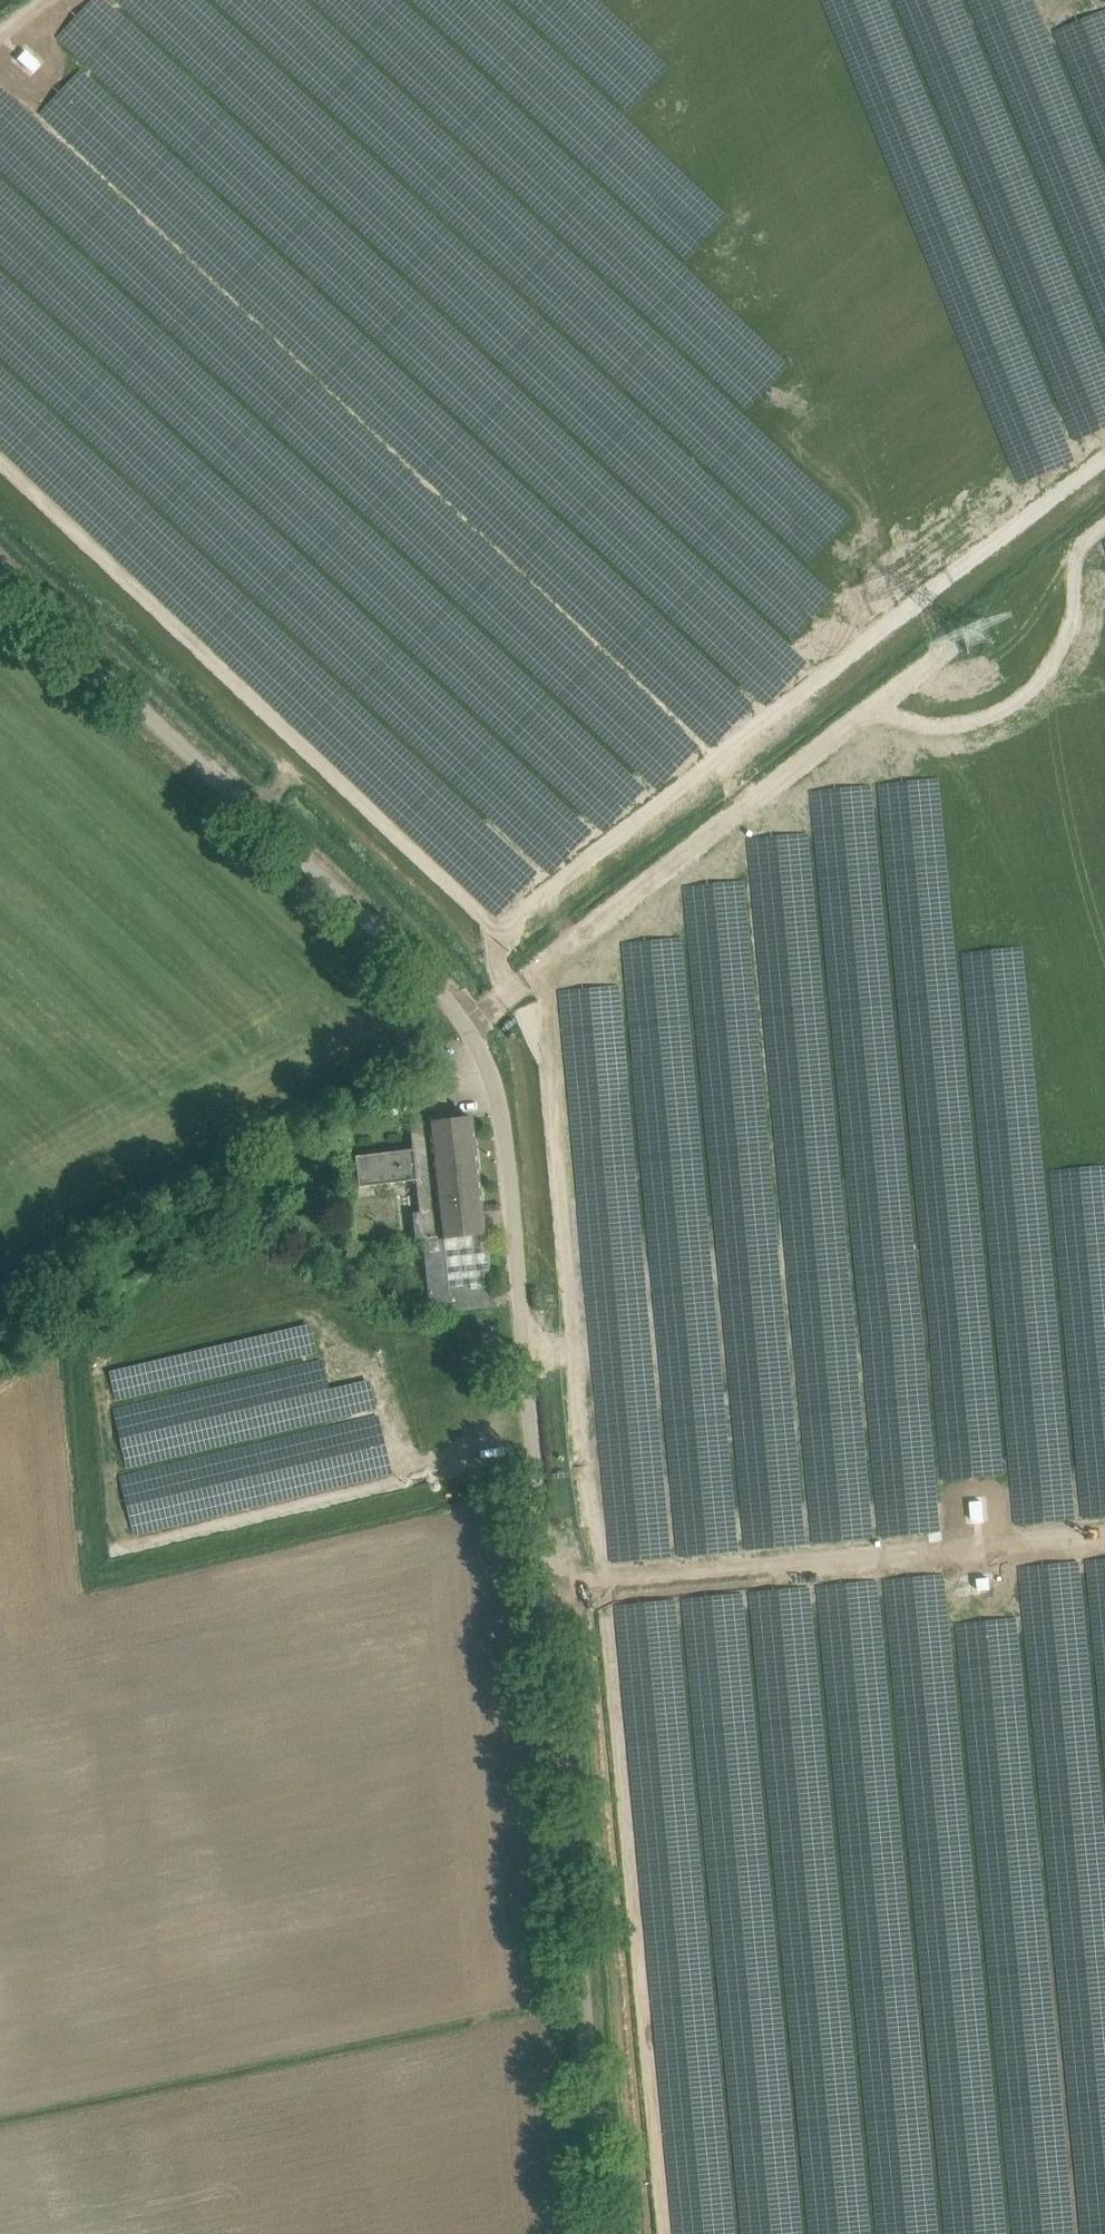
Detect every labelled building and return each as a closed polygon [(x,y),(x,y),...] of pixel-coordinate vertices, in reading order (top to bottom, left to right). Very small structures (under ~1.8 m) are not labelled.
[(410,1125),(413,1149),(356,1156),(359,1187),(416,1180),(420,1212),(413,1213),(416,1241),(423,1240),(431,1313),(495,1306),(493,1287),(495,1287),(489,1232),(485,1232),(472,1117),(450,1119),(410,1125)] [(595,1505),(769,1486),(759,1400),(792,1396),(785,1327),(646,1342),(658,1456),(626,1460),(624,1440),(589,1444),(595,1505)]
